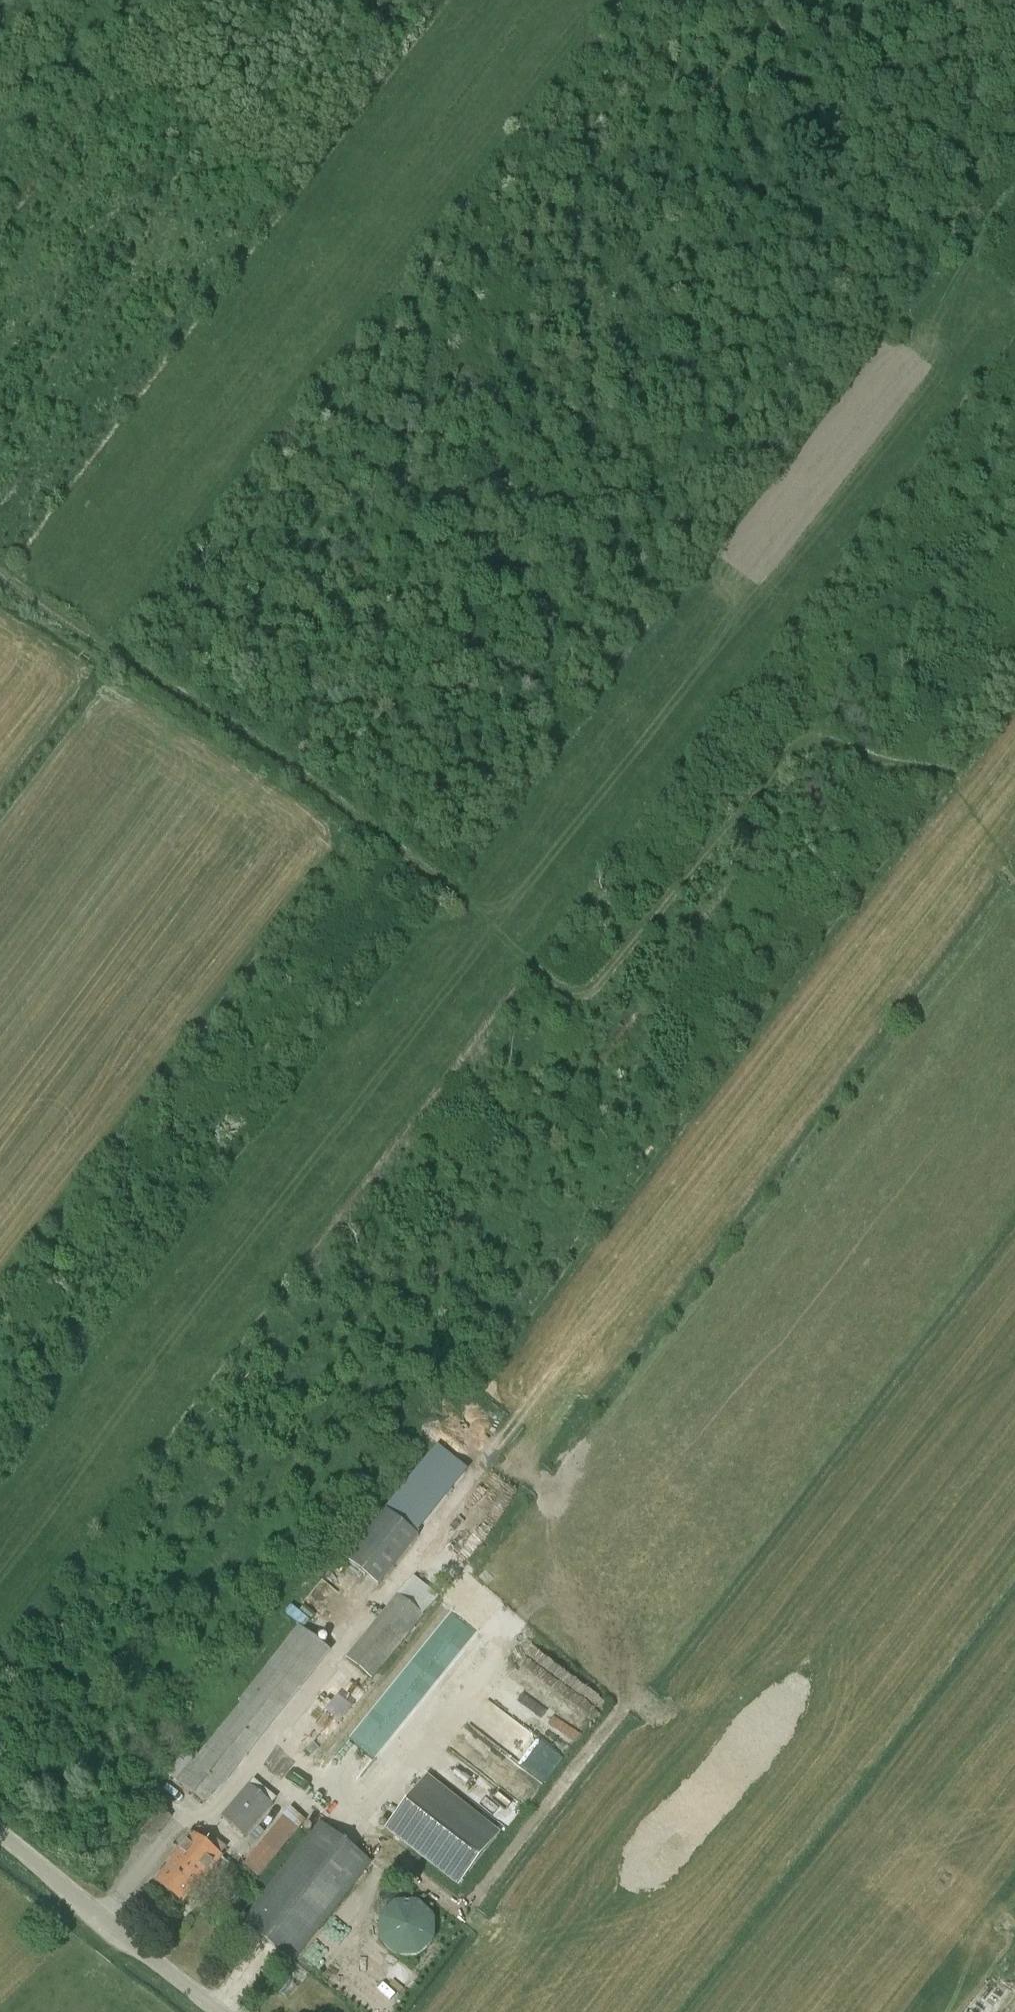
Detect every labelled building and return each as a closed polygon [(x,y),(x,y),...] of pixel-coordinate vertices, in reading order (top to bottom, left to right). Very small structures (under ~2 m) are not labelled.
[(418,1536),(388,1511),(386,1509),(346,1562),(378,1586),(418,1536)] [(347,1659),(373,1680),(423,1618),(422,1617),(439,1597),(414,1576),(397,1597),(397,1596),(347,1659)] [(300,1601),(289,1609),(301,1625),(312,1617),(300,1601)] [(189,1747),(167,1774),(207,1806),(331,1652),(298,1624),(198,1755),(189,1747)] [(327,1682),(287,1735),(315,1757),(333,1733),(334,1734),(357,1704),(352,1700),(368,1679),(372,1681),(373,1680),(347,1659),(343,1657),(325,1680),(327,1682)] [(535,1676),(530,1683),(555,1699),(560,1692),(535,1676)] [(533,1721),(550,1698),(529,1684),(513,1707),(533,1721)] [(555,1715),(543,1734),(566,1750),(579,1731),(555,1715)] [(156,1770),(149,1779),(156,1786),(163,1776),(156,1770)] [(460,1884),(500,1831),(428,1775),(387,1828),(460,1884)] [(245,1837),(273,1804),(249,1784),(221,1816),(245,1837)] [(290,1807),(243,1865),(258,1877),(306,1820),(290,1807)] [(171,1817),(162,1808),(142,1832),(151,1841),(171,1817)] [(371,1861),(321,1822),(243,1921),(293,1961),(371,1861)] [(194,1890),(221,1855),(221,1856),(227,1847),(207,1832),(202,1840),(192,1832),(172,1859),(173,1861),(157,1883),(182,1902),(192,1889),(194,1890)] [(418,1956),(434,1939),(433,1917),(417,1901),(395,1902),(380,1918),(381,1940),(396,1956),(418,1956)] [(356,1961),(340,1980),(376,2011),(392,1992),(356,1961)]
